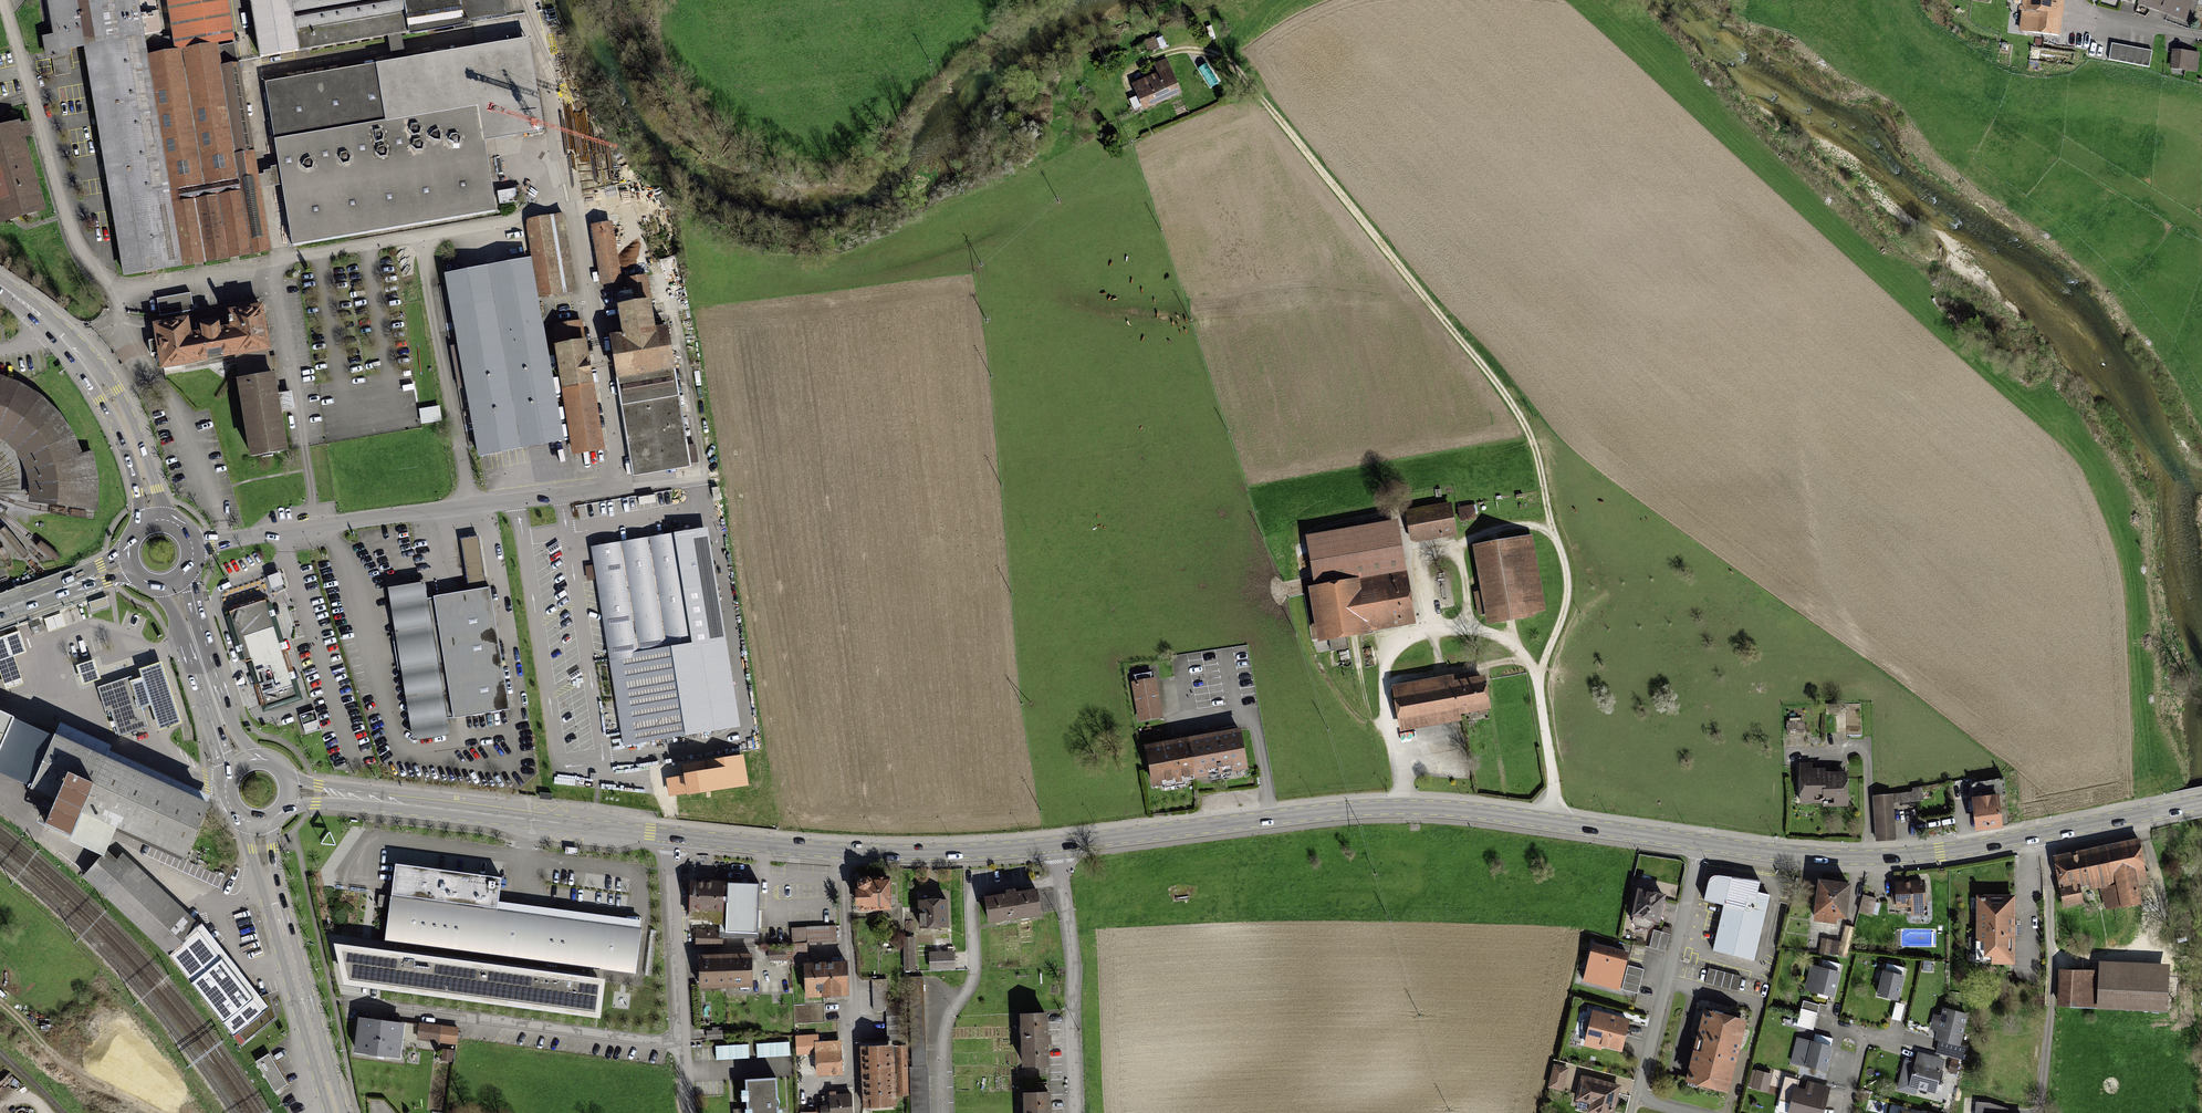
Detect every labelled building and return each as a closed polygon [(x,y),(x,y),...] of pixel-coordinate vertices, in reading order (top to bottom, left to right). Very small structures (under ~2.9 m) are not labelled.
[(74,0),(43,0),(49,33),(36,36),(41,62),(84,55),(74,0)] [(84,55),(81,68),(144,59),(144,56),(140,36),(158,33),(153,0),(74,0),(84,55)] [(172,52),(209,46),(209,44),(230,41),(224,0),(164,0),(172,52)] [(253,54),(501,16),(498,0),(245,0),(253,54)] [(2018,7),(2037,9),(2036,18),(2025,17),(2023,31),(2056,36),(2061,0),(2019,0),(2018,7)] [(2138,4),(2187,21),(2194,0),(2140,0),(2138,4)] [(2155,48),(2114,40),(2110,60),(2151,68),(2155,48)] [(265,254),(255,188),(268,186),(280,184),(289,245),(492,213),(480,141),(538,132),(524,44),(264,85),(277,167),(270,168),(270,171),(266,172),(261,172),(262,176),(253,177),(235,63),(212,67),(209,46),(172,52),(144,56),(144,59),(81,68),(115,276),(265,254)] [(2196,55),(2172,51),(2169,68),(2193,72),(2196,55)] [(1159,75),(1132,86),(1143,110),(1179,94),(1165,63),(1156,67),(1159,75)] [(0,128),(0,225),(41,213),(16,124),(0,128)] [(515,190),(497,193),(498,205),(517,203),(515,190)] [(558,217),(525,223),(540,297),(573,291),(558,217)] [(608,222),(590,225),(600,287),(618,284),(612,249),(625,247),(623,233),(610,235),(608,222)] [(525,260),(442,277),(480,455),(563,438),(525,260)] [(646,277),(626,280),(629,297),(648,294),(646,277)] [(619,336),(609,338),(633,475),(686,465),(661,328),(650,330),(645,302),(614,308),(619,336)] [(148,322),(155,369),(266,352),(259,305),(225,310),(228,329),(215,331),(213,323),(196,326),(197,334),(188,336),(185,317),(148,322)] [(580,323),(551,328),(573,454),(602,449),(580,323)] [(97,510),(98,479),(93,450),(82,453),(73,433),(59,412),(41,395),(20,382),(0,375),(0,439),(1,439),(6,442),(11,447),(15,451),(18,456),(22,461),(24,468),(26,473),(28,479),(29,485),(29,492),(29,502),(97,510)] [(270,376),(234,382),(246,458),(282,452),(270,376)] [(1448,506),(1408,509),(1413,543),(1454,538),(1448,506)] [(1474,507),(1460,510),(1463,527),(1477,524),(1474,507)] [(1408,509),(1304,526),(1321,632),(1425,615),(1413,543),(1408,509)] [(684,532),(600,546),(634,747),(750,728),(717,527),(684,532)] [(479,536),(461,539),(468,584),(485,581),(479,536)] [(1528,538),(1474,549),(1484,594),(1476,596),(1480,618),(1488,616),(1490,624),(1544,612),(1528,538)] [(507,711),(485,582),(422,593),(445,722),(507,711)] [(439,736),(414,584),(383,589),(409,741),(439,736)] [(295,688),(270,605),(233,615),(260,699),(295,688)] [(62,613),(44,619),(49,632),(66,626),(62,613)] [(0,637),(0,671),(6,689),(23,683),(14,656),(26,652),(19,631),(0,637)] [(94,660),(76,666),(82,685),(100,679),(94,660)] [(178,725),(159,665),(135,672),(139,684),(131,687),(129,688),(137,710),(139,709),(148,706),(156,733),(178,725)] [(1487,710),(1483,678),(1452,682),(1451,678),(1392,687),(1398,730),(1457,721),(1456,714),(1487,710)] [(129,688),(131,687),(128,680),(95,691),(102,711),(112,715),(120,737),(146,729),(139,709),(137,710),(129,688)] [(1153,683),(1131,685),(1136,722),(1157,720),(1153,683)] [(0,715),(0,791),(41,809),(32,830),(94,857),(101,860),(103,856),(114,830),(183,861),(207,807),(0,715)] [(1801,724),(1787,724),(1787,734),(1801,734),(1801,724)] [(1236,730),(1145,747),(1151,784),(1243,767),(1236,730)] [(1811,765),(1802,765),(1802,803),(1826,804),(1826,773),(1811,772),(1811,765)] [(680,792),(682,807),(761,798),(758,769),(723,772),(724,783),(693,787),(693,791),(680,792)] [(1853,773),(1826,773),(1826,804),(1853,804),(1853,773)] [(1911,796),(1872,798),(1875,841),(1893,840),(1892,805),(1923,803),(1923,791),(1911,791),(1911,796)] [(1997,798),(1973,801),(1977,831),(2001,828),(1997,798)] [(2138,842),(2054,858),(2061,894),(2098,887),(2102,910),(2141,902),(2136,880),(2145,878),(2138,842)] [(94,857),(76,878),(170,957),(198,923),(118,855),(112,862),(103,856),(101,860),(94,857)] [(501,881),(392,867),(383,942),(632,974),(638,923),(498,905),(501,881)] [(1724,906),(1713,953),(1753,963),(1769,897),(1755,894),(1759,882),(1716,876),(1708,881),(1703,903),(1724,906)] [(853,882),(853,911),(886,911),(886,882),(853,882)] [(1818,882),(1814,921),(1834,923),(1835,918),(1844,918),(1847,884),(1818,882)] [(1924,882),(1894,883),(1895,909),(1925,908),(1924,882)] [(1641,883),(1631,918),(1656,924),(1665,888),(1641,883)] [(759,886),(690,884),(689,911),(722,912),(721,939),(758,940),(759,886)] [(1033,890),(984,898),(988,924),(1037,915),(1033,890)] [(1863,897),(1858,913),(1869,916),(1874,900),(1863,897)] [(2013,897),(1979,897),(1979,962),(2013,962),(2013,897)] [(944,899),(916,899),(916,930),(945,929),(944,899)] [(198,923),(170,957),(233,1039),(267,1010),(198,923)] [(1671,947),(1675,929),(1656,924),(1651,942),(1671,947)] [(835,928),(790,930),(791,955),(803,954),(803,942),(836,941),(835,928)] [(717,930),(696,930),(696,949),(717,950),(717,930)] [(1638,946),(1600,935),(1588,976),(1642,991),(1649,965),(1634,961),(1638,946)] [(912,940),(903,940),(904,970),(913,970),(912,940)] [(1838,942),(1821,940),(1820,953),(1837,955),(1838,942)] [(601,980),(331,946),(343,987),(596,1020),(601,980)] [(950,953),(926,955),(927,970),(951,968),(950,953)] [(2105,963),(2104,1002),(2176,1003),(2177,955),(2105,954),(2105,963)] [(749,955),(697,958),(698,992),(751,989),(749,955)] [(1838,994),(1846,968),(1820,960),(1811,985),(1838,994)] [(1910,967),(1886,961),(1878,991),(1902,997),(1910,967)] [(2105,963),(2065,961),(2063,1000),(2104,1002),(2105,963)] [(843,963),(804,964),(805,996),(845,995),(843,963)] [(1739,980),(1709,972),(1706,983),(1736,991),(1739,980)] [(1909,1003),(1898,1000),(1894,1016),(1905,1019),(1909,1003)] [(1982,1009),(1952,1001),(1949,1013),(1937,1010),(1933,1026),(1942,1029),(1938,1045),(1970,1054),(1982,1009)] [(1639,1012),(1597,1002),(1589,1037),(1631,1047),(1639,1012)] [(1805,1004),(1802,1014),(1820,1019),(1822,1009),(1805,1004)] [(1704,1013),(1687,1082),(1729,1092),(1746,1023),(1704,1013)] [(1802,1014),(1800,1022),(1817,1027),(1820,1019),(1802,1014)] [(402,1023),(360,1017),(356,1049),(398,1055),(402,1023)] [(1045,1018),(1019,1019),(1020,1068),(1045,1068),(1045,1018)] [(458,1029),(421,1024),(419,1037),(456,1042),(458,1029)] [(1835,1041),(1798,1032),(1790,1063),(1826,1072),(1835,1041)] [(839,1044),(818,1045),(817,1037),(794,1039),(796,1056),(815,1054),(817,1077),(841,1075),(839,1044)] [(903,1047),(861,1049),(864,1110),(893,1108),(893,1095),(906,1094),(903,1047)] [(1952,1060),(1920,1052),(1917,1061),(1903,1057),(1896,1086),(1942,1097),(1952,1060)] [(1574,1064),(1559,1061),(1553,1083),(1568,1087),(1574,1064)] [(1777,1073),(1757,1067),(1750,1087),(1771,1094),(1777,1073)] [(1586,1070),(1580,1091),(1597,1096),(1594,1109),(1609,1112),(1617,1112),(1626,1081),(1586,1070)] [(1810,1079),(1808,1086),(1800,1084),(1802,1076),(1787,1072),(1780,1099),(1793,1103),(1791,1111),(1798,1112),(1828,1112),(1835,1086),(1810,1079)] [(746,1082),(747,1112),(777,1112),(776,1080),(746,1082)] [(849,1094),(828,1095),(829,1108),(819,1109),(819,1112),(849,1112),(849,1094)] [(1021,1096),(1021,1112),(1046,1112),(1046,1095),(1021,1096)] [(2029,1111),(2002,1110),(2002,1099),(1977,1098),(1977,1112),(2029,1112),(2029,1111)]
